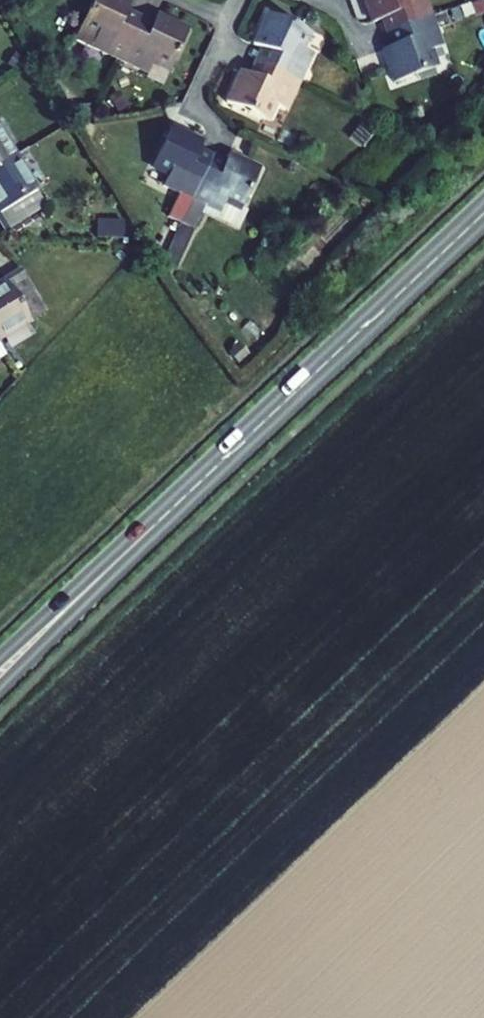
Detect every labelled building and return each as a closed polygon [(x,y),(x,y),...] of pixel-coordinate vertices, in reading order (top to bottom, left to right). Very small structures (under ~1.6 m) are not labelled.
[(135,29),(121,23),(127,12),(131,3),(123,0),(93,0),(80,28),(97,36),(92,48),(120,61),(135,29)] [(431,17),(424,0),(364,0),(373,23),(381,20),(393,16),(398,29),(431,17)] [(140,18),(127,12),(121,23),(135,29),(138,22),(140,18)] [(267,67),(299,82),(312,54),(300,48),(308,31),(268,13),(254,45),(262,48),(273,54),(267,67)] [(148,74),(153,62),(170,70),(188,31),(157,16),(151,28),(148,35),(135,29),(120,61),(148,74)] [(381,20),(386,34),(398,29),(393,16),(381,20)] [(383,50),(395,83),(435,68),(429,51),(441,46),(431,17),(398,29),(403,43),(391,47),(383,50)] [(135,29),(148,35),(151,28),(138,22),(135,29)] [(386,34),(391,47),(403,43),(398,29),(386,34)] [(262,48),(256,62),(267,67),(273,54),(262,48)] [(261,80),(267,67),(256,62),(250,75),(261,80)] [(286,110),(299,82),(267,67),(261,80),(250,75),(242,71),(227,103),(266,121),(274,105),(286,110)] [(192,199),(207,168),(193,162),(199,150),(203,142),(171,127),(144,184),(176,198),(167,217),(181,223),(192,199)] [(15,158),(0,133),(0,167),(15,158)] [(199,150),(193,162),(207,168),(212,157),(199,150)] [(242,209),(242,208),(261,169),(229,154),(225,163),(220,174),(207,168),(192,199),(181,223),(192,228),(193,229),(202,211),(204,206),(220,213),(226,201),(242,209)] [(207,168),(220,174),(225,163),(212,157),(207,168)] [(0,167),(0,225),(4,233),(46,207),(15,158),(0,167)] [(220,213),(204,206),(202,211),(240,228),(248,211),(242,208),(242,209),(226,201),(220,213)] [(181,223),(162,263),(173,268),(192,228),(181,223)] [(45,311),(20,270),(0,282),(0,338),(45,311)]
